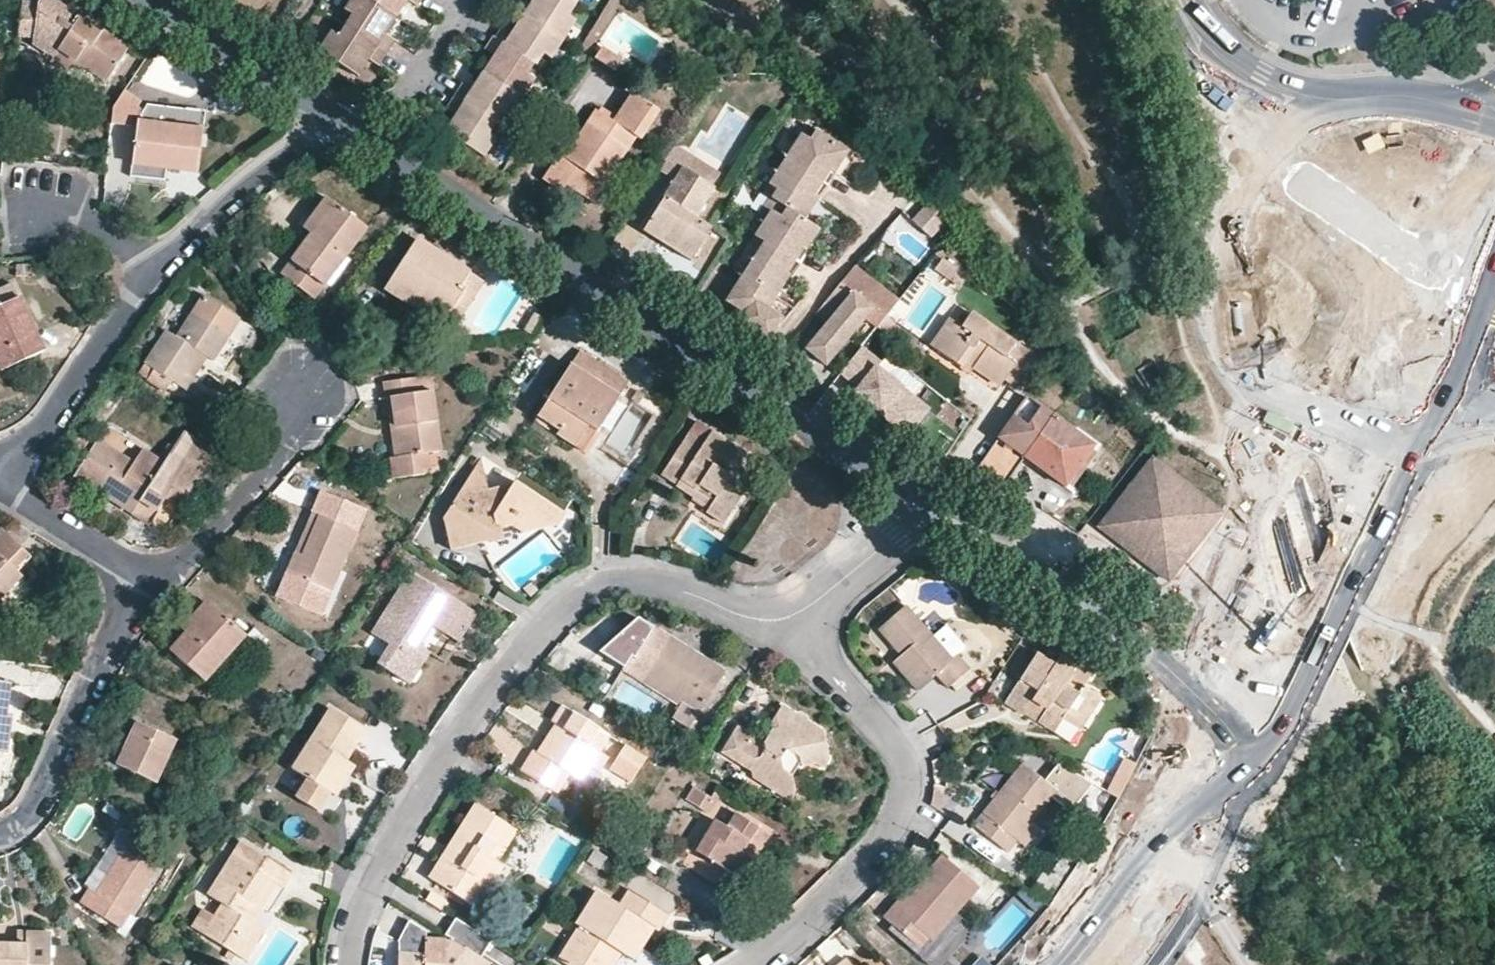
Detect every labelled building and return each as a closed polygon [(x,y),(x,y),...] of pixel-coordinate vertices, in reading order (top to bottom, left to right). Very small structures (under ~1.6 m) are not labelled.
[(23,0),(18,40),(33,42),(55,56),(58,52),(75,63),(84,69),(106,83),(129,49),(53,0),(41,0),(38,4),(23,0)] [(372,0),(350,0),(344,10),(352,15),(346,26),(387,52),(395,39),(387,34),(398,17),(372,0)] [(398,17),(409,1),(418,7),(423,0),(372,0),(398,17)] [(564,40),(576,20),(568,15),(575,5),(568,0),(535,0),(525,15),(564,40)] [(535,64),(537,65),(544,54),(552,59),(564,40),(525,15),(514,32),(505,26),(497,39),(535,64)] [(387,52),(346,26),(338,37),(330,32),(318,51),(357,76),(369,58),(379,64),(387,52)] [(153,48),(159,40),(146,31),(141,40),(153,48)] [(483,73),(523,99),(536,79),(528,74),(535,64),(497,39),(493,37),(484,51),(493,57),(483,73)] [(33,42),(30,46),(52,61),(50,65),(66,76),(72,67),(81,73),(84,69),(75,63),(58,52),(55,56),(33,42)] [(622,59),(602,46),(594,58),(614,71),(622,59)] [(454,97),(497,124),(504,113),(511,118),(523,99),(483,73),(472,90),(463,84),(454,97)] [(131,118),(141,101),(124,91),(113,106),(111,123),(130,126),(131,118)] [(595,181),(603,186),(635,137),(639,139),(657,112),(631,95),(616,117),(613,122),(596,111),(575,142),(564,160),(558,156),(543,180),(561,192),(566,185),(585,196),(595,181)] [(490,135),(497,124),(454,97),(446,109),(457,116),(446,133),(486,158),(497,140),(490,135)] [(132,165),(163,169),(197,173),(205,112),(147,105),(137,122),(132,165)] [(613,122),(616,117),(599,106),(596,111),(613,122)] [(834,171),(847,150),(807,124),(785,159),(827,186),(836,173),(834,171)] [(570,139),(558,156),(564,160),(575,142),(570,139)] [(720,173),(692,156),(683,170),(710,188),(720,173)] [(827,186),(785,159),(763,193),(770,197),(803,218),(816,198),(818,200),(827,186)] [(161,181),(163,169),(132,165),(130,177),(161,181)] [(676,246),(673,250),(690,261),(710,229),(694,218),(712,189),(710,188),(683,170),(682,169),(646,225),(676,246)] [(593,201),(603,186),(595,181),(585,196),(593,201)] [(803,218),(770,197),(756,218),(763,222),(755,235),(793,260),(801,248),(805,251),(819,228),(803,218)] [(368,230),(327,198),(305,228),(312,235),(283,275),(316,300),(368,230)] [(926,208),(910,225),(930,243),(946,225),(926,208)] [(642,231),(673,250),(676,246),(646,225),(642,231)] [(785,274),(793,260),(755,235),(732,269),(742,275),(775,297),(788,276),(785,274)] [(463,286),(470,276),(417,241),(393,279),(451,316),(468,289),(463,286)] [(974,269),(946,241),(936,254),(953,267),(944,280),(959,290),(974,269)] [(32,268),(18,267),(17,278),(31,279),(32,268)] [(833,296),(820,313),(832,322),(808,353),(828,369),(853,338),(864,346),(877,330),(886,317),(899,301),(854,269),(833,296)] [(767,309),(775,297),(742,275),(725,301),(744,313),(739,322),(767,340),(781,318),(767,309)] [(484,285),(470,276),(463,286),(468,289),(451,316),(393,279),(386,290),(453,333),(484,285)] [(0,292),(0,368),(2,372),(44,352),(13,285),(0,292)] [(204,355),(208,358),(213,361),(240,319),(205,297),(177,338),(167,332),(145,364),(155,370),(148,380),(169,393),(175,383),(190,393),(198,379),(196,378),(191,375),(204,355)] [(950,320),(931,348),(962,370),(966,363),(1000,387),(1004,380),(1018,389),(1037,361),(1037,360),(971,314),(962,328),(950,320)] [(877,330),(887,337),(896,325),(886,317),(877,330)] [(1026,318),(1017,330),(1039,350),(1048,339),(1026,318)] [(882,363),(863,347),(841,375),(860,390),(857,395),(908,435),(929,410),(877,369),(882,363)] [(560,430),(557,436),(575,447),(588,427),(596,432),(628,384),(580,352),(538,416),(560,430)] [(196,378),(208,358),(204,355),(191,375),(196,378)] [(442,452),(432,377),(383,383),(385,399),(393,398),(401,457),(394,458),(389,458),(392,479),(426,475),(430,468),(428,453),(442,452)] [(393,398),(385,399),(394,458),(401,457),(393,398)] [(1014,418),(1041,437),(1054,419),(1027,400),(1014,418)] [(556,437),(557,436),(560,430),(538,416),(534,423),(556,437)] [(999,497),(1025,459),(1065,487),(1093,447),(1054,419),(1041,437),(1014,418),(972,478),(999,497)] [(712,432),(698,422),(690,434),(704,444),(712,432)] [(588,427),(575,447),(583,452),(596,432),(588,427)] [(90,437),(81,431),(74,442),(83,448),(90,437)] [(662,476),(677,486),(682,480),(714,501),(706,514),(724,525),(764,465),(712,432),(704,444),(690,434),(662,476)] [(75,476),(112,500),(119,489),(141,504),(135,515),(165,533),(198,480),(202,483),(219,455),(184,433),(164,465),(142,451),(133,465),(97,441),(75,476)] [(1153,458),(1102,530),(1147,562),(1151,555),(1161,562),(1156,569),(1173,581),(1185,564),(1224,508),(1153,458)] [(482,459),(458,497),(489,491),(482,459)] [(682,480),(677,486),(696,498),(692,504),(706,514),(714,501),(682,480)] [(489,491),(458,497),(445,518),(452,551),(503,542),(501,529),(512,527),(532,523),(539,531),(560,526),(565,515),(515,482),(512,486),(489,491)] [(119,489),(112,500),(135,515),(141,504),(119,489)] [(323,492),(315,512),(324,515),(307,555),(298,551),(279,596),(325,616),(370,512),(323,492)] [(324,515),(315,512),(298,551),(307,555),(324,515)] [(531,533),(539,531),(532,523),(512,527),(526,534),(531,533)] [(22,578),(15,570),(30,555),(4,531),(0,535),(0,601),(22,578)] [(1151,555),(1147,562),(1156,569),(1161,562),(1151,555)] [(434,627),(443,613),(468,628),(477,613),(410,572),(371,633),(389,645),(377,664),(410,685),(431,652),(421,647),(434,627)] [(246,636),(212,605),(171,649),(206,681),(246,636)] [(934,638),(922,625),(906,607),(880,630),(902,656),(907,663),(900,669),(918,689),(937,672),(950,688),(969,671),(957,656),(966,648),(947,626),(934,638)] [(468,628),(443,613),(434,627),(459,643),(468,628)] [(936,614),(922,625),(934,638),(947,626),(936,614)] [(640,620),(603,652),(685,704),(675,722),(690,730),(725,671),(709,662),(706,667),(688,656),(690,651),(640,620)] [(706,667),(709,662),(690,651),(688,656),(706,667)] [(1064,684),(1070,675),(1076,666),(1062,656),(1056,665),(1039,654),(1007,702),(1026,715),(1036,700),(1049,709),(1040,724),(1055,734),(1065,719),(1081,731),(1102,697),(1086,686),(1080,695),(1064,684)] [(895,662),(900,669),(907,663),(902,656),(895,662)] [(1092,676),(1076,666),(1070,675),(1064,684),(1080,695),(1086,686),(1092,676)] [(605,685),(598,681),(593,689),(599,693),(605,685)] [(0,683),(0,753),(8,754),(12,716),(7,715),(10,684),(0,683)] [(1026,715),(1040,724),(1049,709),(1036,700),(1026,715)] [(722,753),(749,771),(753,766),(774,779),(767,789),(785,800),(798,795),(794,777),(801,766),(815,763),(823,769),(830,757),(823,731),(784,705),(770,728),(774,729),(766,743),(739,726),(722,753)] [(591,747),(598,751),(600,753),(610,737),(561,707),(551,723),(555,725),(561,729),(553,742),(547,739),(537,755),(533,752),(522,772),(559,793),(571,775),(573,777),(591,747)] [(367,731),(330,709),(293,770),(306,778),(295,797),(319,812),(331,793),(327,790),(345,761),(348,763),(367,731)] [(1072,745),(1081,731),(1065,719),(1055,734),(1072,745)] [(177,742),(137,724),(118,766),(158,784),(177,742)] [(561,729),(555,725),(547,739),(553,742),(561,729)] [(647,758),(626,745),(610,770),(630,783),(631,783),(647,758)] [(579,781),(598,751),(591,747),(573,777),(579,781)] [(1106,793),(1117,800),(1135,767),(1124,760),(1106,793)] [(356,768),(348,763),(345,761),(327,790),(331,793),(338,797),(356,768)] [(1060,764),(1045,783),(1056,792),(1052,798),(1071,813),(1093,785),(1060,764)] [(1009,854),(1018,842),(1030,826),(1052,798),(1056,792),(1045,783),(1024,765),(976,828),(1009,854)] [(753,766),(749,771),(754,781),(767,789),(774,779),(753,766)] [(704,811),(711,799),(695,789),(688,800),(704,811)] [(715,795),(711,799),(704,811),(710,815),(721,799),(715,795)] [(489,858),(508,827),(476,806),(449,849),(455,853),(450,861),(443,857),(430,879),(478,908),(503,867),(497,863),(489,858)] [(750,844),(762,851),(771,837),(737,815),(728,829),(717,822),(698,853),(731,873),(750,844)] [(1030,826),(1018,842),(1026,848),(1038,833),(1030,826)] [(517,832),(508,827),(489,858),(497,863),(517,832)] [(120,837),(89,888),(98,895),(125,852),(127,853),(132,844),(120,837)] [(255,905),(264,911),(280,885),(286,889),(294,875),(242,843),(209,895),(222,903),(214,916),(204,934),(240,955),(257,926),(255,924),(247,919),(255,905)] [(754,863),(762,851),(750,844),(731,873),(735,876),(747,859),(754,863)] [(455,853),(449,849),(443,857),(450,861),(455,853)] [(98,895),(89,888),(80,903),(120,928),(156,871),(127,853),(125,852),(98,895)] [(897,911),(893,909),(884,918),(922,950),(930,941),(933,943),(979,890),(943,859),(917,888),(897,911)] [(165,877),(156,871),(120,928),(117,933),(127,939),(165,877)] [(913,885),(893,909),(897,911),(917,888),(913,885)] [(655,930),(658,932),(669,916),(629,891),(619,906),(596,892),(576,925),(580,927),(559,960),(566,964),(605,964),(615,950),(622,953),(624,955),(645,923),(655,930)] [(255,924),(264,911),(255,905),(247,919),(255,924)] [(192,927),(204,934),(214,916),(203,909),(192,927)] [(498,962),(486,954),(494,941),(458,919),(447,936),(450,938),(428,937),(428,931),(411,920),(399,940),(403,942),(402,964),(496,964),(498,962)] [(634,961),(655,930),(645,923),(624,955),(634,961)] [(266,931),(257,926),(240,955),(248,961),(266,931)] [(51,933),(28,932),(27,946),(16,946),(0,945),(0,964),(49,964),(51,933)] [(27,946),(28,932),(17,932),(16,946),(27,946)] [(622,953),(615,950),(605,964),(614,964),(622,953)]
